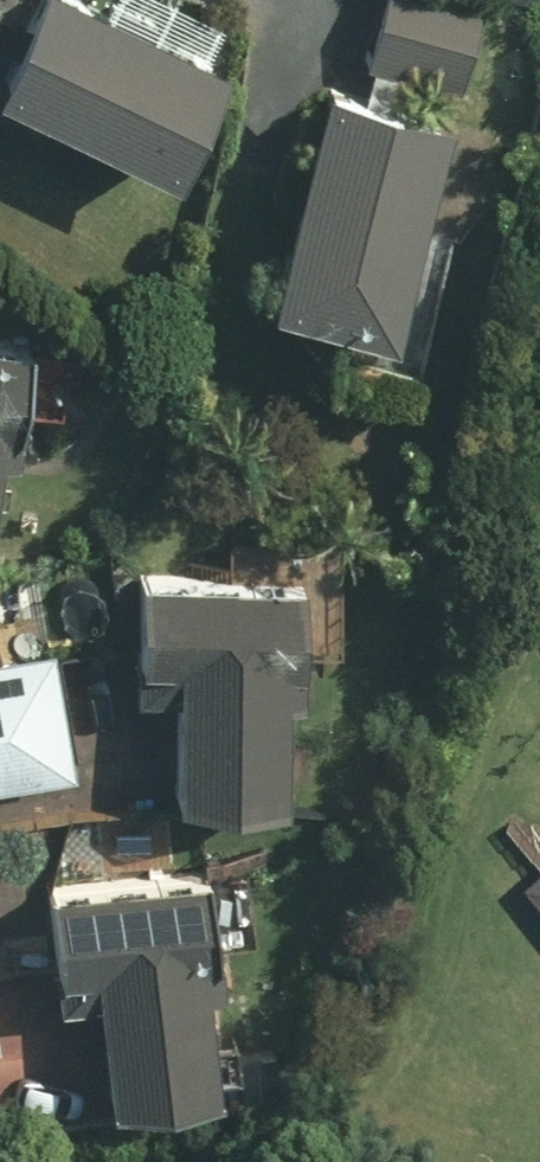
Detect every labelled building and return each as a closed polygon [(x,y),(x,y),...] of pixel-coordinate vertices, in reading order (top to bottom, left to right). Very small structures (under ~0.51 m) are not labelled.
[(41,0),(24,0),(0,49),(0,114),(149,187),(203,80),(41,0)] [(359,65),(454,91),(479,0),(376,0),(359,65)] [(430,128),(303,98),(249,322),(376,352),(430,128)] [(0,352),(0,441),(13,354),(0,352)] [(286,584),(112,583),(112,667),(158,668),(157,807),(263,807),(263,705),(286,705),(286,584)] [(64,772),(42,655),(0,663),(0,784),(64,772)] [(521,880),(539,902),(539,864),(521,880)] [(191,878),(32,897),(46,1011),(78,1007),(90,1109),(199,1096),(187,996),(205,994),(191,878)]
